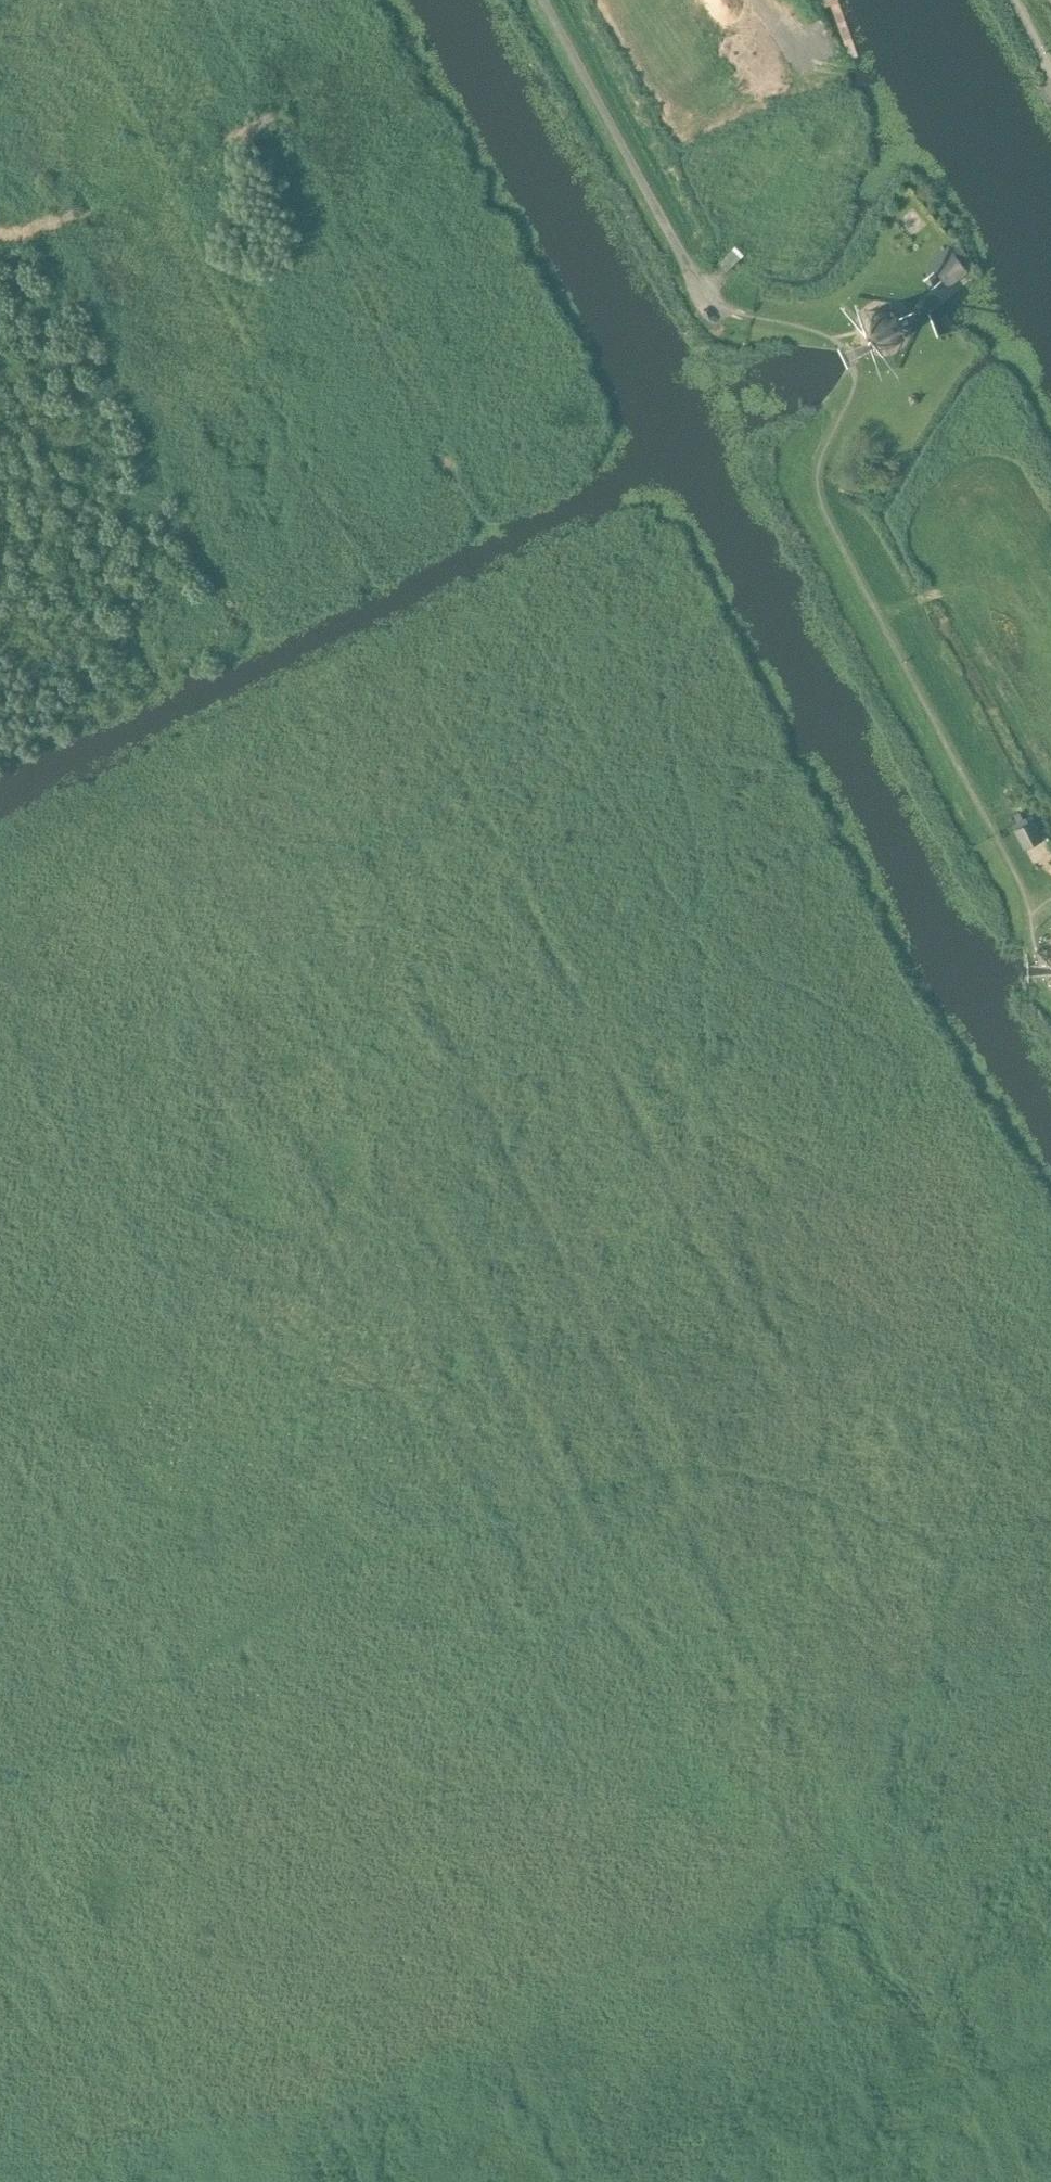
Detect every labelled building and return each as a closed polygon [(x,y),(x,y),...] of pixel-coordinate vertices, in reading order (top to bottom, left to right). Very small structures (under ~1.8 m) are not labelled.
[(934,271),(934,272),(941,281),(946,288),(966,272),(975,265),(956,242),(949,248),(951,251),(930,266),(934,271)] [(934,272),(934,271),(922,280),(930,290),(941,281),(934,272)] [(873,345),(879,348),(886,348),(892,347),(898,344),(903,339),(907,334),(908,327),(908,320),(906,314),(900,308),(894,305),(887,304),(879,305),(873,308),(867,314),(864,320),(863,327),(864,334),(867,341),(869,343),(873,345)] [(1029,816),(1015,824),(1024,841),(1038,834),(1029,816)]
